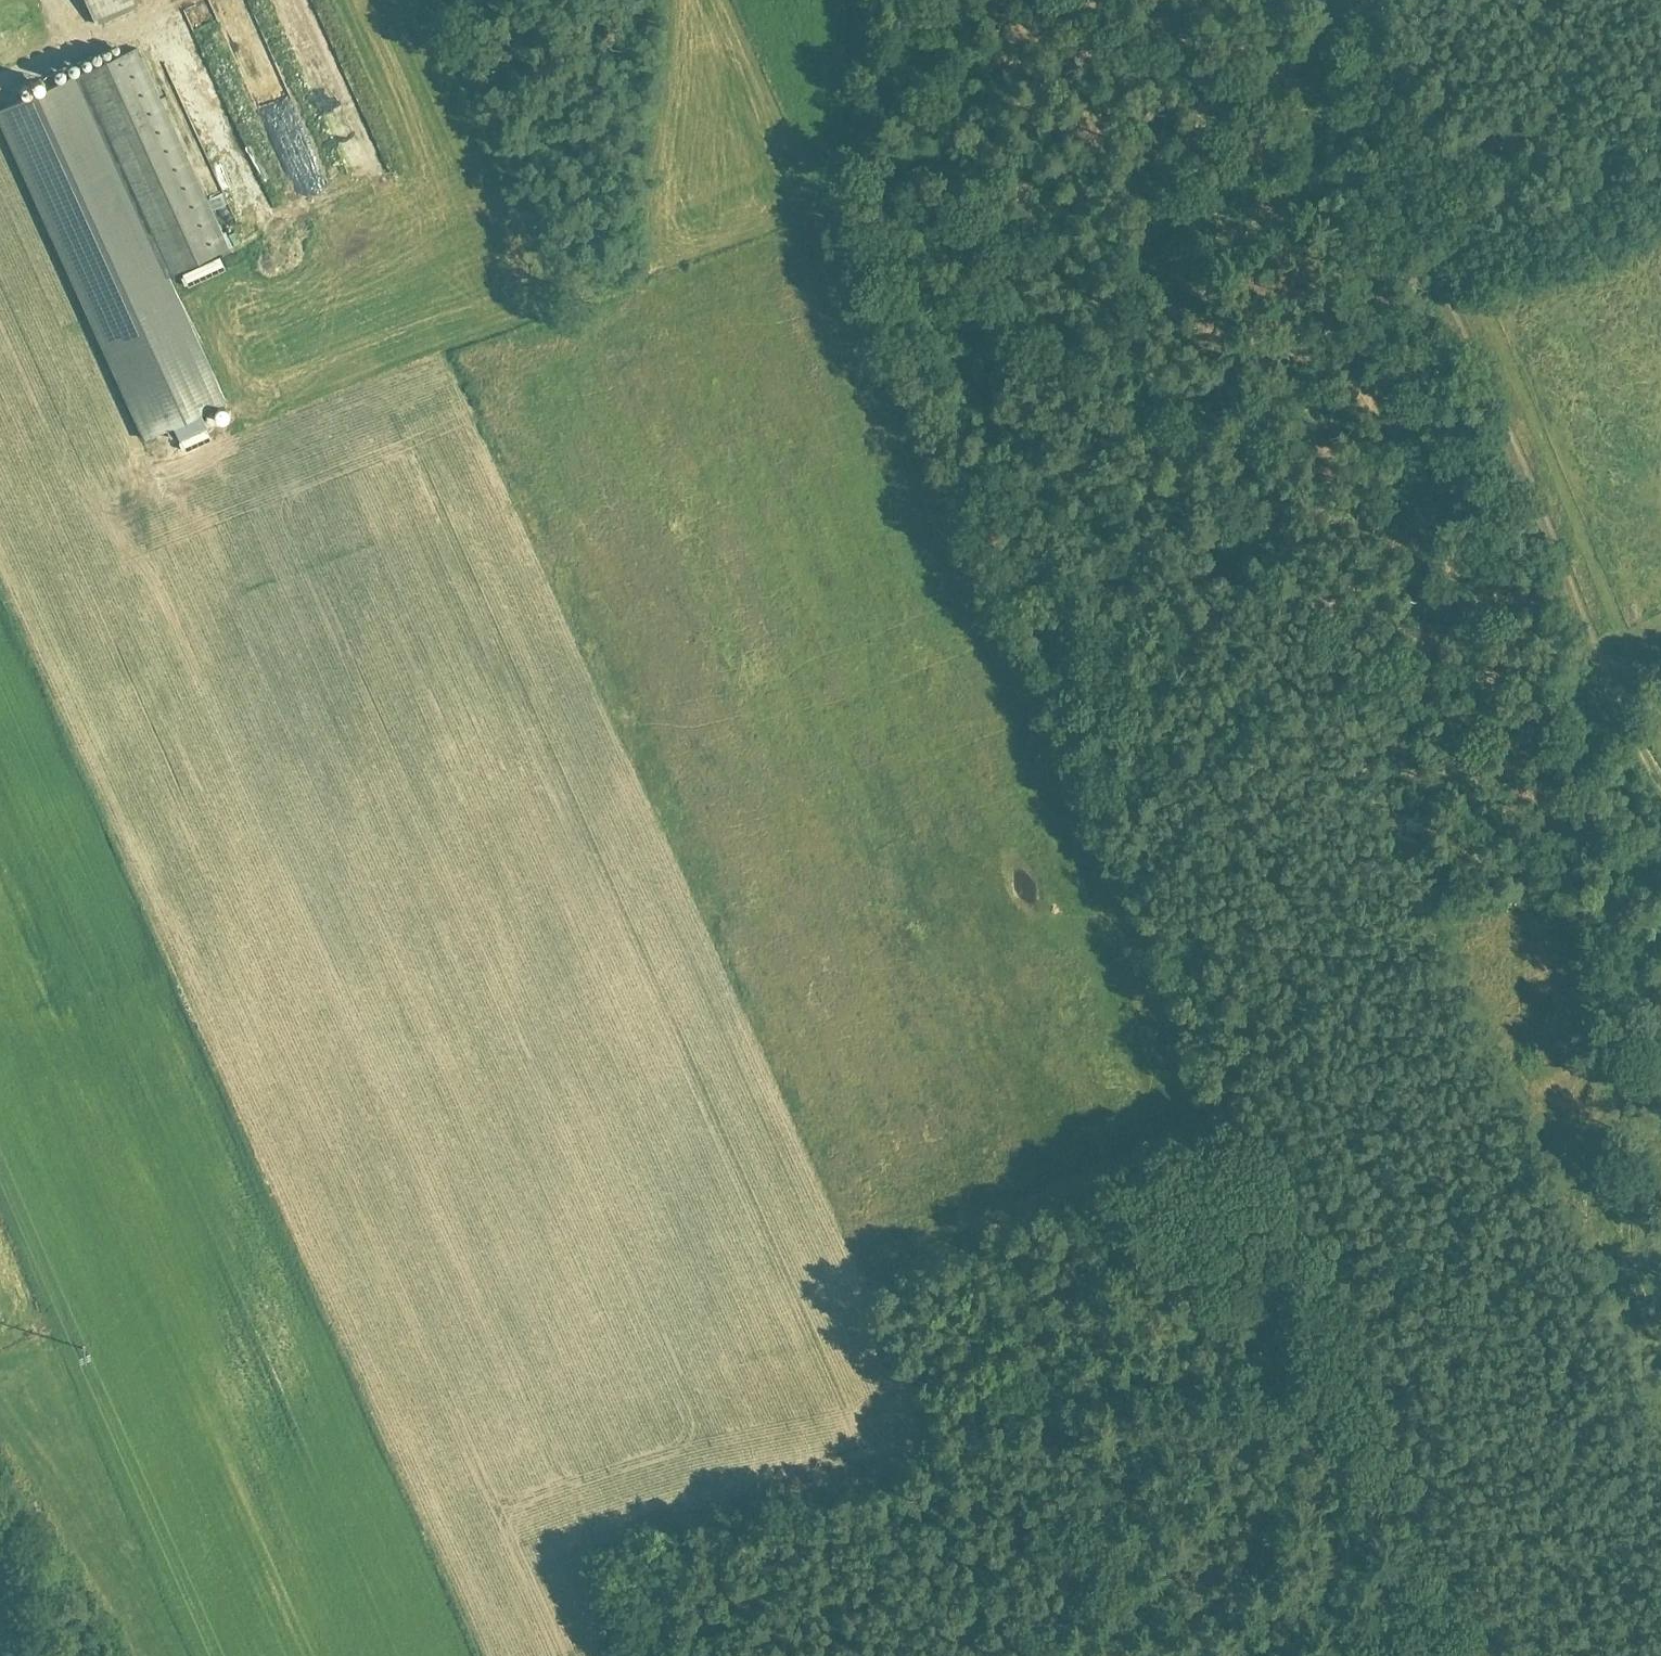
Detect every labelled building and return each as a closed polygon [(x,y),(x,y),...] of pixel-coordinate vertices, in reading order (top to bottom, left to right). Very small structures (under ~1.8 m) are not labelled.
[(96,25),(136,7),(133,0),(85,0),(96,25)] [(137,49),(0,111),(0,124),(143,439),(165,429),(173,446),(211,429),(203,412),(226,402),(168,276),(229,249),(137,49)] [(229,194),(262,183),(240,116),(219,123),(231,159),(218,163),(229,194)] [(310,139),(284,149),(304,198),(330,187),(310,139)]
